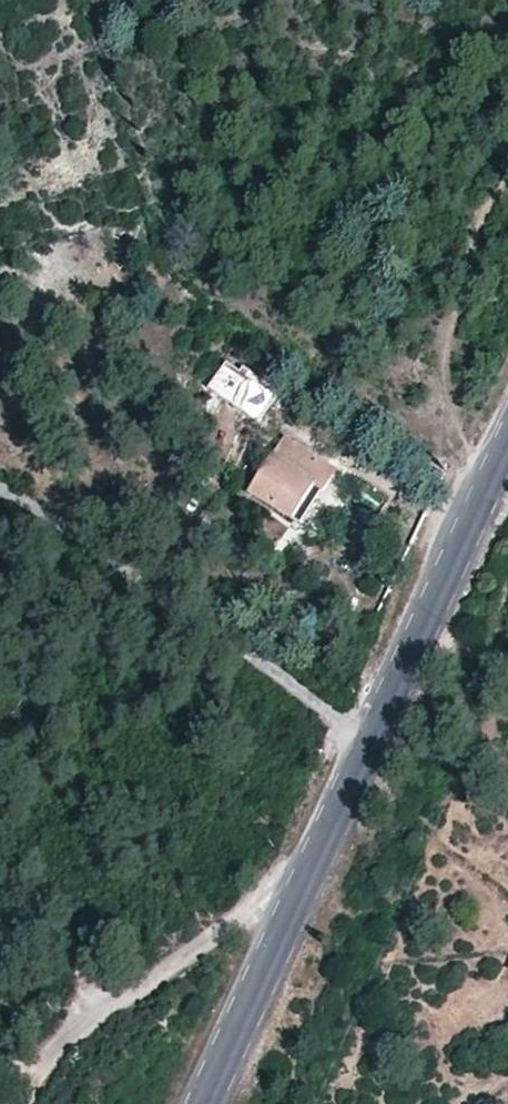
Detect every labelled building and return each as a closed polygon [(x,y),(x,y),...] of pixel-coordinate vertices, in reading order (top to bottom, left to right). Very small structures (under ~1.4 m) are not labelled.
[(259,423),(277,396),(242,372),(229,389),(222,399),(259,423)] [(222,399),(229,389),(219,382),(208,399),(214,402),(218,396),(222,399)] [(265,427),(283,400),(277,396),(259,423),(265,427)] [(302,525),(337,471),(287,440),(253,494),(302,525)]
